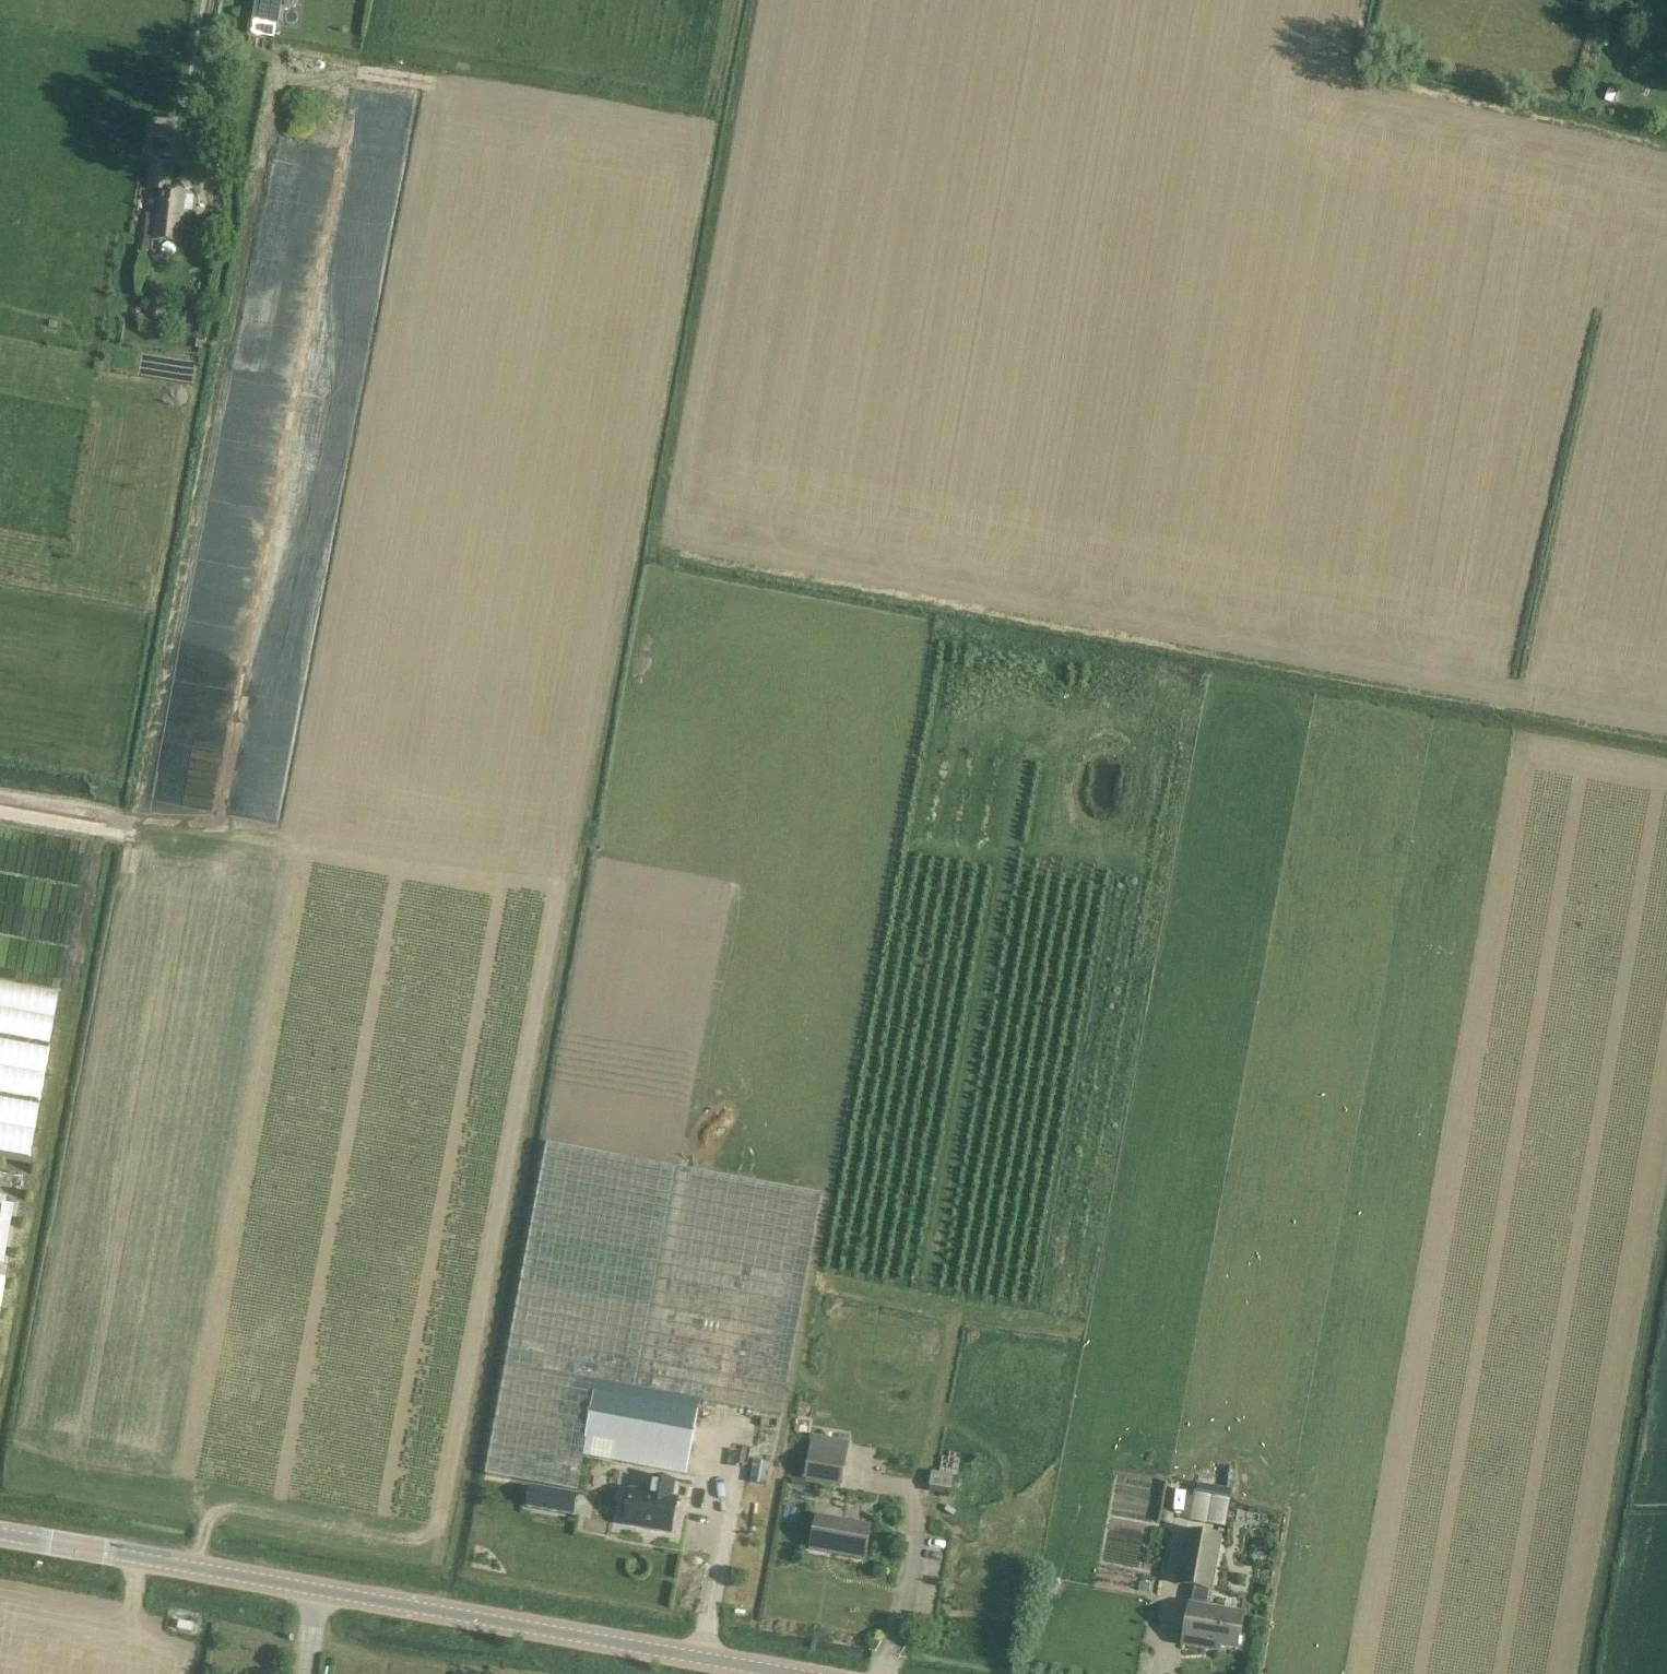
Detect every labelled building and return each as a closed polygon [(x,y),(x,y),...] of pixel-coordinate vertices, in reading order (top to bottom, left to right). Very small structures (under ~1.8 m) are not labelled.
[(254,23),(279,27),(283,0),(257,0),(254,23)] [(1609,87),(1605,102),(1615,105),(1619,89),(1609,87)] [(156,218),(147,216),(142,252),(153,253),(154,243),(179,247),(183,215),(186,193),(168,191),(172,164),(156,162),(152,190),(159,191),(156,218)] [(164,325),(167,301),(149,299),(146,323),(164,325)] [(49,1042),(58,990),(0,979),(0,1033),(49,1042)] [(39,1099),(48,1047),(0,1038),(0,1092),(39,1099)] [(29,1155),(38,1102),(0,1095),(0,1150),(29,1155)] [(687,1475),(701,1400),(781,1415),(822,1195),(547,1143),(486,1474),(578,1491),(588,1436),(638,1446),(634,1466),(687,1475)] [(0,1243),(0,1246),(16,1249),(29,1182),(12,1179),(0,1243)] [(813,1437),(811,1453),(805,1481),(843,1488),(851,1444),(813,1437)] [(750,1483),(767,1487),(772,1464),(754,1459),(750,1483)] [(936,1472),(935,1489),(958,1490),(959,1473),(936,1472)] [(632,1491),(630,1500),(626,1522),(652,1527),(652,1530),(671,1533),(678,1500),(671,1499),(674,1482),(653,1478),(649,1495),(632,1491)] [(1233,1527),(1238,1489),(1199,1484),(1194,1522),(1233,1527)] [(530,1486),(526,1508),(574,1517),(578,1495),(530,1486)] [(817,1517),(815,1528),(811,1549),(812,1549),(813,1546),(833,1550),(833,1553),(865,1559),(871,1526),(817,1517)] [(1190,1604),(1187,1624),(1183,1646),(1206,1649),(1206,1645),(1237,1651),(1243,1614),(1206,1607),(1208,1590),(1211,1591),(1220,1540),(1187,1534),(1178,1584),(1195,1587),(1192,1604),(1190,1604)] [(1040,1595),(1054,1596),(1055,1583),(1040,1583),(1040,1595)]
